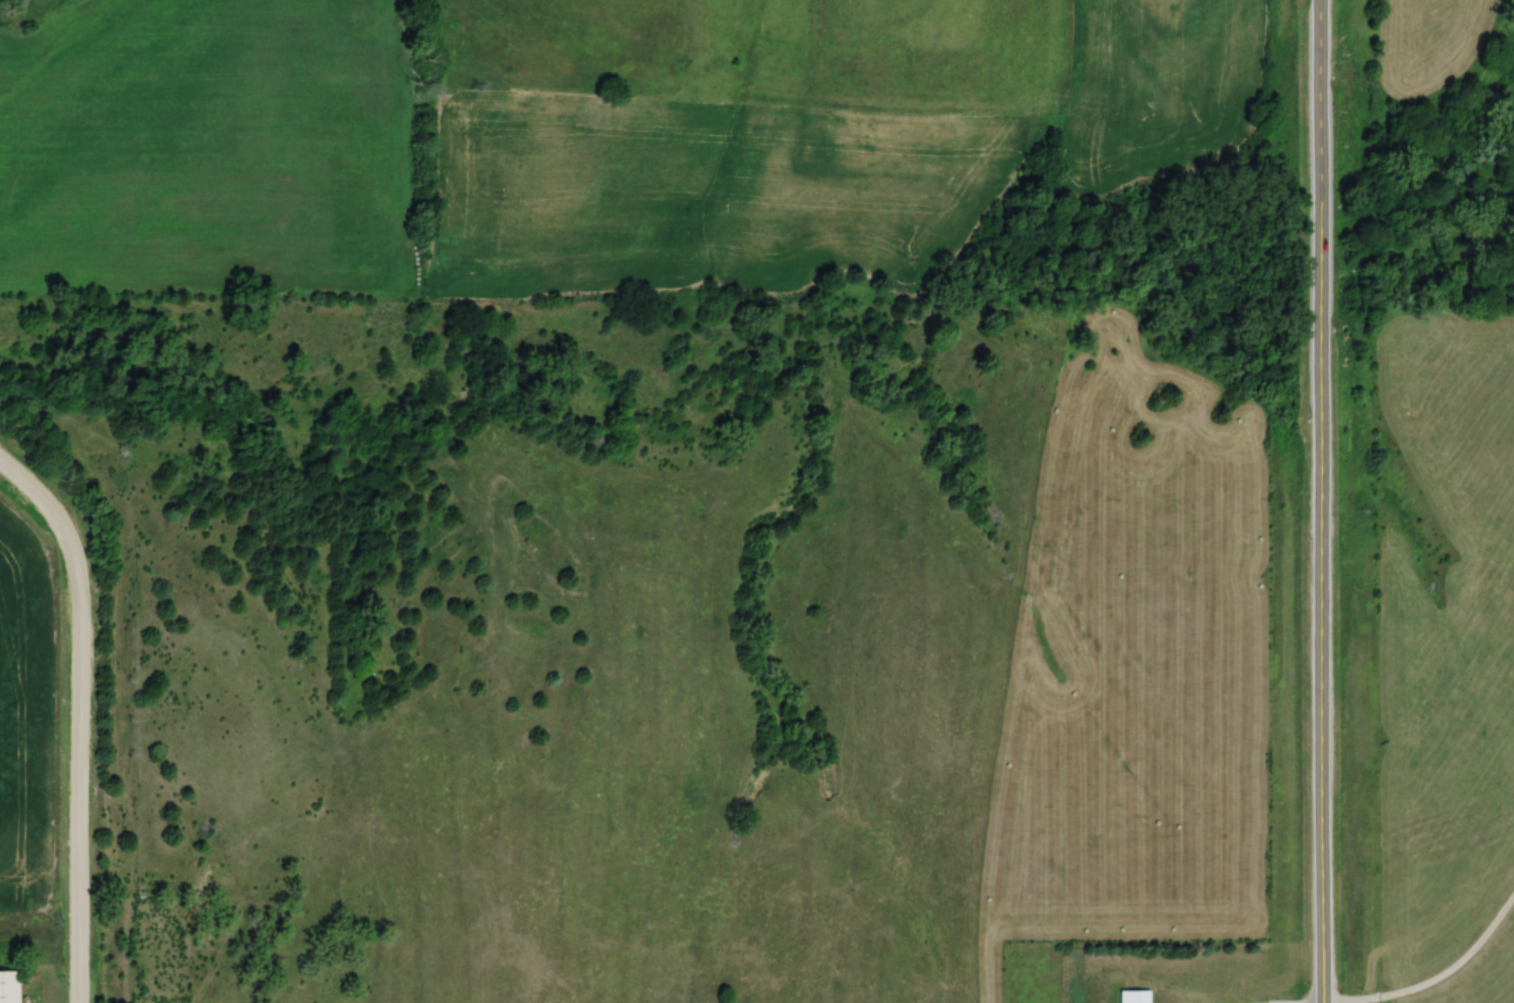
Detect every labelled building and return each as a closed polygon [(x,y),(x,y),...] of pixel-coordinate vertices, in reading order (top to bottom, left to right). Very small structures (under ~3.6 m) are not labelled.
[(13,968),(13,1002),(0,1002),(0,968),(13,968)] [(1148,991),(1118,991),(1119,1002),(1148,1002),(1148,991)]
